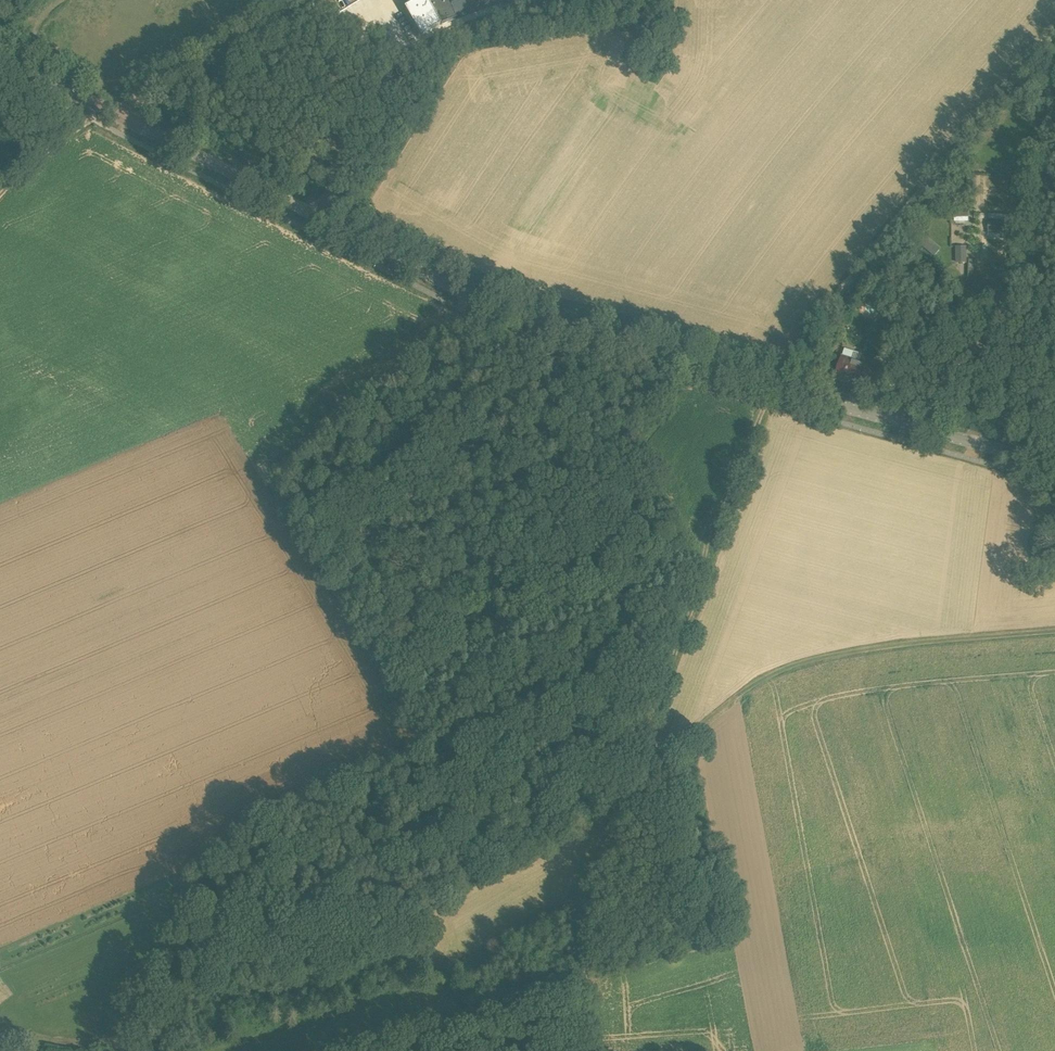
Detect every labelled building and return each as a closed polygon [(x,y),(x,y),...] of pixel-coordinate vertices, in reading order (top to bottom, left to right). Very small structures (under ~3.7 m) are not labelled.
[(382,9),(402,35),(427,16),(416,0),(394,0),(382,9)] [(456,19),(449,0),(427,0),(441,25),(456,19)] [(456,19),(507,0),(449,0),(456,19)] [(968,210),(954,210),(954,217),(956,217),(956,227),(968,227),(968,210)] [(1016,215),(989,214),(988,238),(1015,239),(1016,215)] [(921,247),(934,257),(941,248),(926,236),(919,245),(921,247)] [(979,260),(968,260),(968,250),(956,250),(956,263),(968,263),(967,304),(978,304),(979,260)] [(869,364),(843,356),(836,375),(855,381),(856,376),(865,378),(869,364)]
